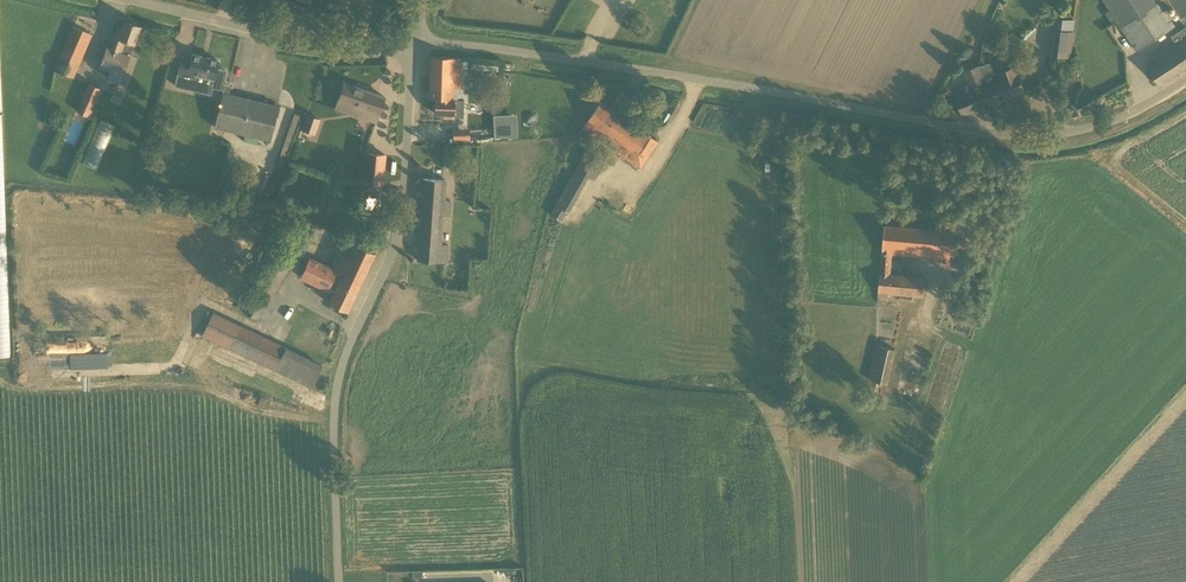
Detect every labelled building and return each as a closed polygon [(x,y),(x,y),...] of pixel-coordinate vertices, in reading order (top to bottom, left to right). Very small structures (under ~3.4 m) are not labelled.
[(308,1),(309,0),(284,0),(305,9),(308,1)] [(308,1),(344,15),(350,0),(309,0),(308,1)] [(1110,10),(1105,14),(1112,24),(1117,21),(1137,51),(1175,27),(1164,10),(1173,5),(1182,18),(1185,15),(1185,0),(1103,0),(1110,10)] [(1074,31),(1073,31),(1075,20),(1057,18),(1055,29),(1054,29),(1051,55),(1071,58),(1074,31)] [(121,82),(140,26),(124,20),(121,29),(118,28),(111,49),(107,48),(101,66),(111,70),(108,78),(121,82)] [(72,76),(91,34),(76,27),(57,69),(72,76)] [(1185,67),(1185,38),(1183,40),(1178,32),(1171,36),(1177,45),(1175,46),(1175,44),(1152,59),(1157,66),(1150,71),(1159,85),(1185,67)] [(193,75),(214,80),(212,87),(222,89),(226,70),(216,68),(218,60),(192,54),(190,61),(181,59),(177,76),(175,85),(190,89),(193,75)] [(454,95),(461,95),(462,58),(431,57),(430,99),(435,99),(435,113),(444,113),(444,117),(454,118),(454,95)] [(963,115),(992,104),(985,86),(987,85),(980,66),(965,71),(970,85),(954,90),(963,115)] [(998,73),(1001,80),(987,85),(985,86),(992,104),(1025,91),(1018,73),(1017,73),(1014,67),(998,73)] [(88,117),(101,88),(88,83),(76,111),(88,117)] [(351,104),(379,114),(385,97),(344,83),(335,109),(347,113),(351,104)] [(223,92),(215,127),(270,140),(278,106),(223,92)] [(590,133),(640,167),(658,141),(600,101),(582,128),(583,128),(579,134),(587,139),(590,133)] [(314,134),(319,119),(308,115),(302,129),(314,134)] [(505,115),(493,115),(494,137),(517,136),(517,125),(505,126),(505,115)] [(82,164),(97,169),(114,125),(100,119),(82,164)] [(452,133),(453,141),(469,140),(469,131),(452,133)] [(550,214),(564,222),(590,176),(596,180),(606,162),(586,151),(550,214)] [(383,183),(385,154),(366,152),(363,181),(383,183)] [(450,216),(451,201),(444,200),(446,180),(423,178),(418,261),(447,262),(448,246),(442,246),(444,216),(450,216)] [(260,242),(267,227),(256,222),(249,236),(260,242)] [(290,240),(297,226),(291,223),(284,237),(290,240)] [(956,254),(958,231),(884,224),(877,301),(888,301),(888,295),(923,298),(925,276),(890,273),(892,252),(934,256),(933,261),(950,262),(951,253),(956,254)] [(347,311),(375,253),(349,241),(343,255),(336,268),(309,256),(299,278),(326,290),(329,285),(336,288),(329,303),(347,311)] [(244,260),(241,265),(235,275),(234,278),(239,281),(249,263),(244,260)] [(201,335),(311,387),(319,370),(283,352),(285,348),(212,313),(201,335)] [(873,344),(865,379),(884,383),(891,348),(873,344)] [(673,410),(673,419),(682,419),(683,410),(673,410)]
